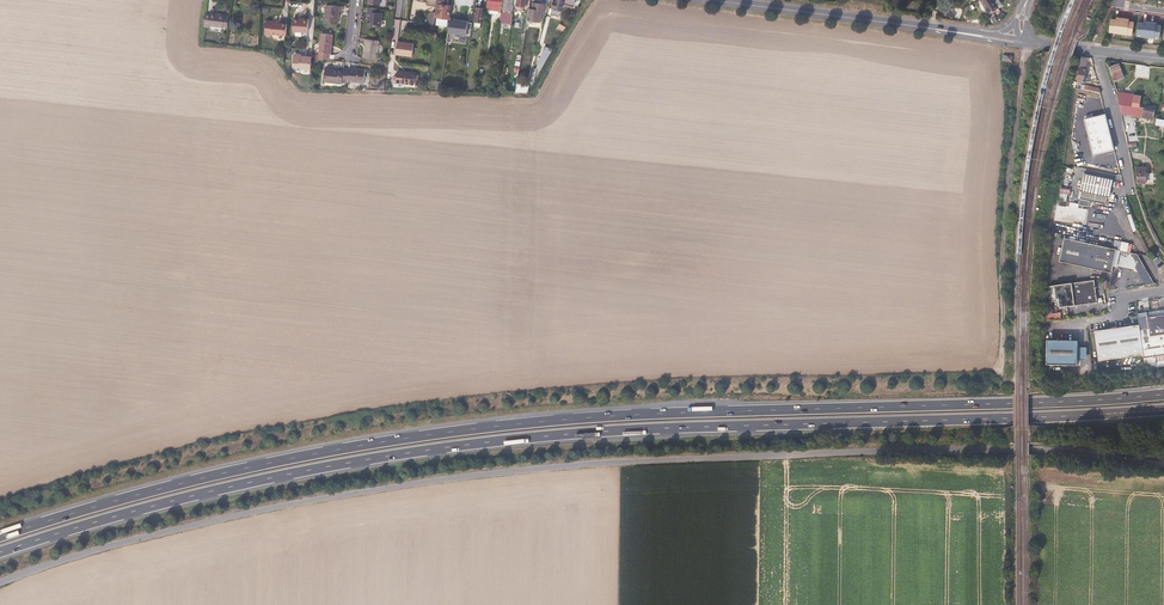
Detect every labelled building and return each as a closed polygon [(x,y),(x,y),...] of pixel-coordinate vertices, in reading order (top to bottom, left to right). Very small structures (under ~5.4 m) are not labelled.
[(503,0),(488,0),(487,9),(493,10),(493,9),(499,10),(498,12),(501,12),(503,0)] [(514,0),(504,0),(503,13),(510,14),(510,18),(512,19),(513,14),(512,14),(514,0)] [(525,3),(527,3),(527,0),(517,0),(517,5),(518,5),(517,8),(521,9),(521,6),(525,6),(525,3)] [(564,0),(554,0),(550,14),(559,17),(564,0)] [(994,0),(981,0),(989,14),(999,8),(994,1),(994,0)] [(449,19),(451,6),(444,5),(444,2),(442,2),(438,1),(436,17),(449,19)] [(543,15),(544,11),(546,11),(547,4),(533,2),(532,10),(531,14),(543,15)] [(338,24),(339,19),(338,19),(339,11),(342,11),(343,7),(326,5),(324,23),(338,24)] [(381,27),(382,13),(378,13),(378,8),(368,7),(367,17),(368,18),(367,25),(381,27)] [(481,22),(483,8),(477,7),(475,22),(481,22)] [(542,24),(543,15),(531,14),(532,10),(529,9),(528,14),(527,22),(542,24)] [(511,27),(512,19),(510,18),(510,14),(503,13),(501,26),(511,27)] [(223,32),(225,18),(205,16),(203,30),(223,32)] [(308,29),(309,16),(303,16),(303,17),(293,16),(292,28),(308,29)] [(1108,33),(1163,41),(1163,25),(1110,17),(1108,33)] [(466,34),(468,21),(454,19),(454,21),(450,20),(448,32),(466,34)] [(286,34),(287,24),(278,23),(278,20),(273,20),(272,33),(286,34)] [(415,31),(417,21),(407,20),(406,29),(415,31)] [(331,54),(333,35),(321,33),(318,59),(328,60),(329,53),(331,54)] [(376,59),(379,41),(364,39),(364,43),(366,44),(364,57),(376,59)] [(412,55),(414,42),(398,40),(396,53),(412,55)] [(540,71),(549,56),(550,53),(544,50),(536,69),(540,71)] [(311,69),(312,59),(312,57),(306,57),(302,56),(300,54),(296,54),(294,55),(293,66),(300,67),(300,68),(311,69)] [(1084,78),(1088,58),(1080,57),(1077,77),(1084,78)] [(1121,81),(1115,67),(1108,69),(1113,84),(1121,81)] [(347,81),(349,69),(344,68),(343,70),(325,68),(324,82),(342,83),(342,82),(347,83),(347,81)] [(364,82),(365,70),(349,69),(347,81),(364,82)] [(414,84),(416,72),(410,72),(409,73),(407,73),(405,72),(404,71),(398,70),(396,82),(414,84)] [(1100,92),(1098,84),(1085,80),(1084,82),(1082,82),(1081,85),(1100,92)] [(1137,117),(1139,106),(1140,98),(1118,97),(1119,108),(1120,113),(1137,117)] [(1153,121),(1154,111),(1142,109),(1142,107),(1139,106),(1137,117),(1153,121)] [(1082,139),(1085,118),(1070,115),(1067,136),(1082,139)] [(1146,185),(1146,173),(1146,169),(1137,169),(1137,185),(1146,185)] [(1109,197),(1112,179),(1083,172),(1079,190),(1081,191),(1080,197),(1105,203),(1106,197),(1109,197)] [(1154,185),(1154,174),(1146,173),(1146,185),(1154,185)] [(1115,272),(1121,248),(1069,236),(1063,260),(1115,272)] [(1135,267),(1146,287),(1153,283),(1142,263),(1135,267)] [(1100,303),(1097,279),(1053,284),(1055,301),(1058,301),(1058,305),(1061,305),(1062,308),(1100,303)] [(1151,313),(1151,320),(1152,329),(1143,330),(1145,356),(1145,357),(1163,356),(1163,312),(1151,313)] [(1145,356),(1143,330),(1142,326),(1097,330),(1099,352),(1100,359),(1145,356)] [(1079,358),(1079,349),(1080,342),(1049,340),(1048,364),(1078,366),(1079,358)]
